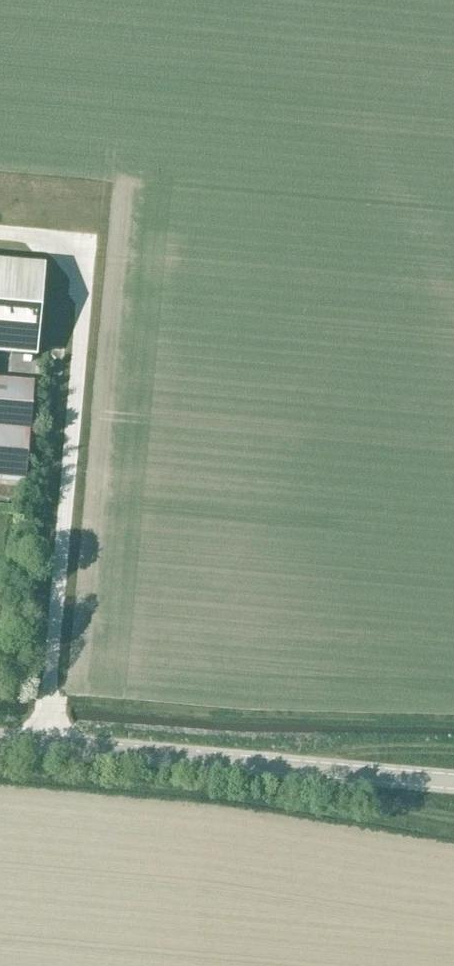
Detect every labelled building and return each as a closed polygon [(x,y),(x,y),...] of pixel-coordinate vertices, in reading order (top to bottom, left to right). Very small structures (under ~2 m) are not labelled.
[(36,357),(44,274),(0,270),(0,354),(36,357)] [(26,483),(32,385),(0,383),(0,481),(26,483)]
